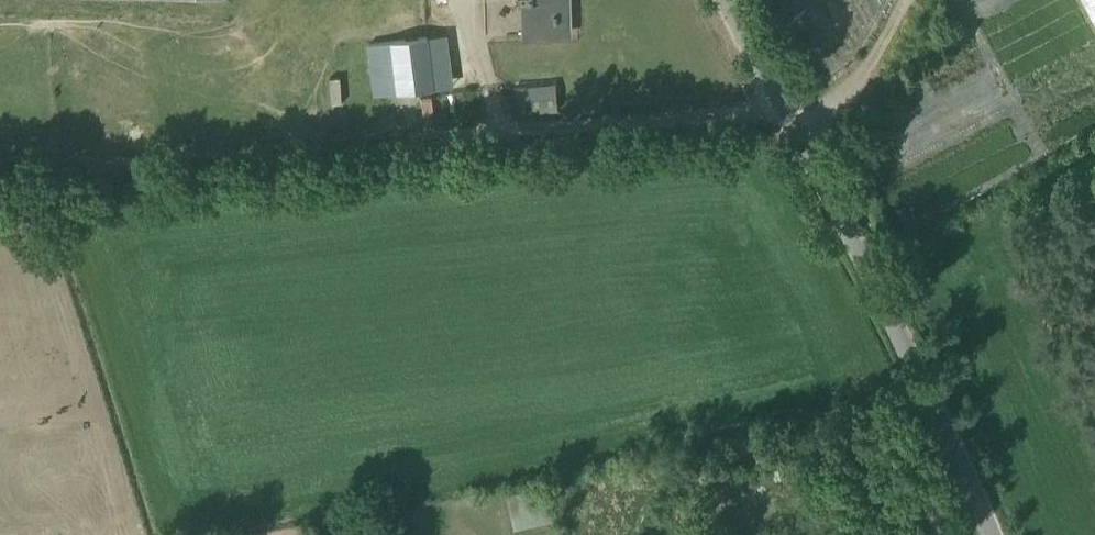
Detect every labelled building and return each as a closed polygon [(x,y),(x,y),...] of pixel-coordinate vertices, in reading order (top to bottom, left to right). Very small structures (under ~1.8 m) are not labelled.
[(522,32),(569,31),(568,0),(521,0),(522,32)] [(1094,19),(1094,0),(1086,0),(1094,19)] [(448,34),(371,43),(377,95),(454,86),(448,34)]
